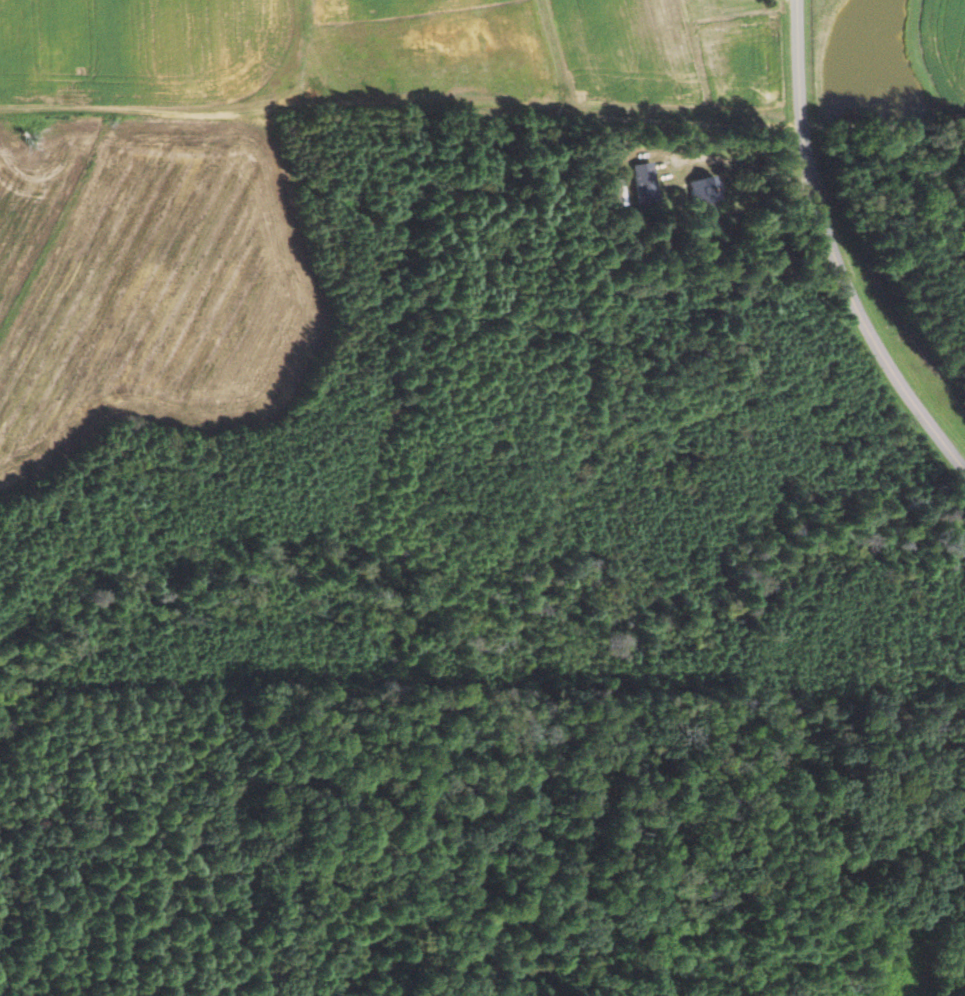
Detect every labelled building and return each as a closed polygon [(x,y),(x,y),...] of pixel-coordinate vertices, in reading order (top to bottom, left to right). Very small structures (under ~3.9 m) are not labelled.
[(634,204),(655,203),(653,163),(632,164),(634,204)] [(716,198),(708,174),(687,181),(695,205),(716,198)]
